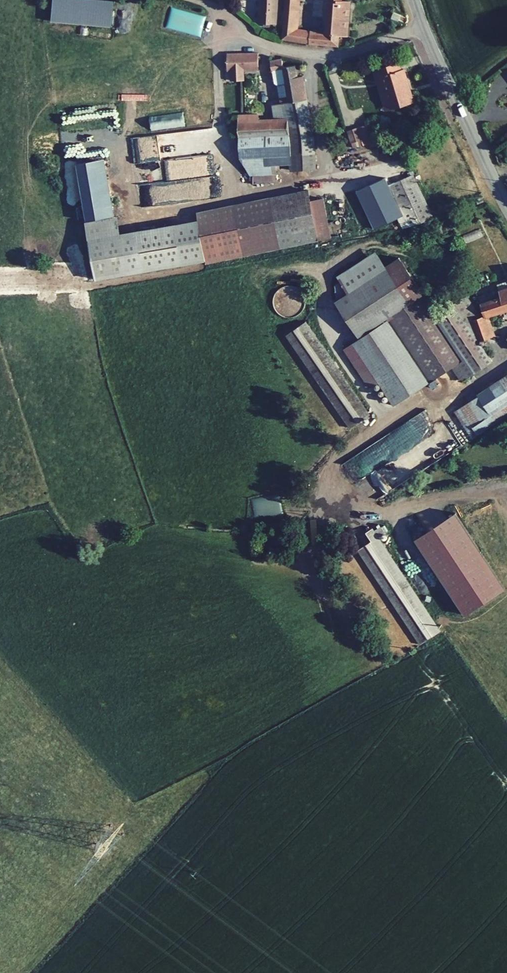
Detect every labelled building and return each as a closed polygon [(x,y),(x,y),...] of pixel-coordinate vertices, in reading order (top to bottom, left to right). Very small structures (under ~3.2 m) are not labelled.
[(51,21),(112,25),(114,0),(52,0),(51,21)] [(261,26),(278,27),(279,0),(262,0),(261,26)] [(282,31),(281,30),(280,38),(281,38),(281,41),(309,44),(310,32),(297,30),(299,0),(283,0),(282,31)] [(337,48),(338,37),(347,38),(350,3),(342,1),(342,0),(327,0),(325,34),(318,33),(317,45),(337,48)] [(395,15),(392,21),(399,24),(399,22),(406,25),(407,21),(401,18),(401,17),(395,15)] [(310,32),(309,44),(317,45),(318,33),(310,32)] [(256,59),(226,59),(226,75),(256,74),(256,59)] [(384,74),(393,106),(416,100),(408,67),(405,68),(403,60),(379,66),(381,75),(384,74)] [(281,65),(270,66),(274,89),(277,91),(281,109),(271,111),(272,124),(257,124),(257,119),(237,119),(238,161),(251,184),(252,188),(277,184),(275,171),(288,170),(289,176),(315,174),(312,142),(302,81),(296,82),(294,67),(282,69),(281,65)] [(366,126),(347,132),(352,149),(371,143),(366,126)] [(200,157),(135,161),(136,183),(201,179),(200,157)] [(104,162),(77,167),(86,223),(113,219),(104,162)] [(431,224),(413,181),(383,194),(400,232),(417,228),(431,224)] [(308,203),(306,193),(233,208),(243,258),(329,241),(320,201),(308,203)] [(243,258),(233,208),(195,215),(197,226),(137,235),(143,276),(206,267),(243,258)] [(488,230),(488,239),(503,239),(503,230),(488,230)] [(409,307),(374,255),(335,280),(338,285),(332,289),(333,306),(357,343),(342,353),(369,394),(372,392),(379,402),(385,399),(392,409),(450,371),(460,386),(491,365),(476,343),(493,338),(487,318),(483,319),(476,301),(473,304),(469,296),(433,320),(420,300),(409,307)] [(275,303),(284,307),(282,313),(295,319),(299,307),(291,304),(295,294),(282,288),(275,303)] [(499,293),(476,301),(483,319),(487,318),(506,311),(506,290),(499,293)] [(368,419),(303,326),(283,339),(348,433),(368,419)] [(506,418),(506,378),(453,415),(471,442),(506,418)] [(410,450),(360,476),(372,499),(409,480),(398,459),(411,452),(410,450)] [(464,616),(506,591),(459,511),(416,537),(464,616)] [(440,632),(370,531),(364,535),(370,544),(357,553),(420,645),(440,632)]
